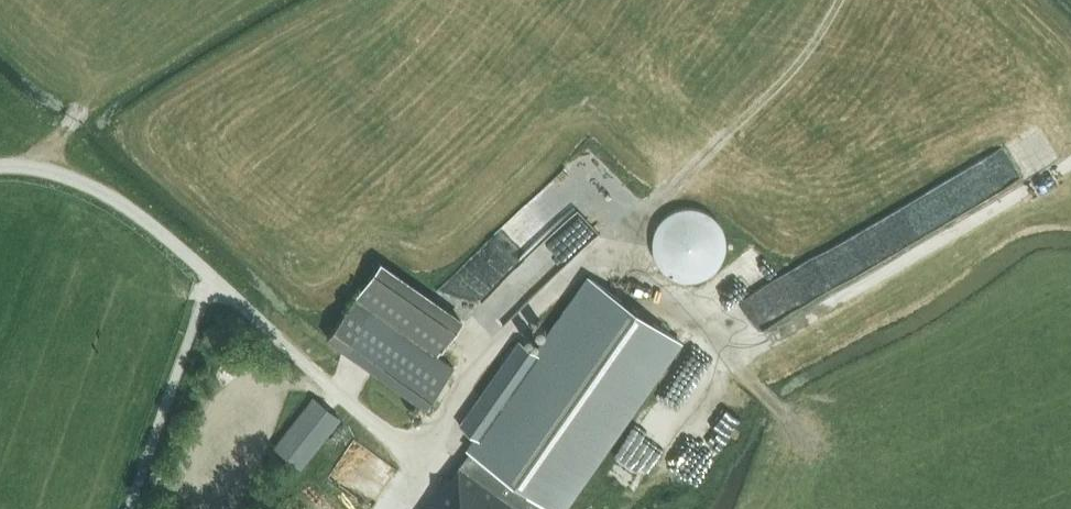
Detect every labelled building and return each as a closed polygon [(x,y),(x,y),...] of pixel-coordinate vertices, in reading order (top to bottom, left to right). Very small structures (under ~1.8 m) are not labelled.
[(726,247),(726,241),(725,236),(723,231),(721,225),(717,220),(710,215),(705,211),(698,209),(693,208),(687,208),(680,209),(674,211),(670,213),(665,217),(661,221),(657,226),(655,232),(654,238),(653,243),(653,248),(654,254),(656,260),(660,267),(665,272),(670,276),(673,278),(677,279),(682,280),(690,280),(699,279),(705,277),(710,274),(715,271),(718,267),(721,262),(723,258),(725,252),(726,247)] [(454,367),(437,356),(462,322),(380,264),(328,338),(426,407),(454,367)] [(677,339),(591,279),(538,354),(519,341),(460,426),(479,439),(463,462),(449,481),(446,478),(424,508),(558,508),(677,339)] [(301,470),(341,418),(313,397),(273,447),(301,470)] [(386,487),(399,463),(355,439),(337,472),(344,476),(353,461),(373,472),(370,478),(386,487)]
